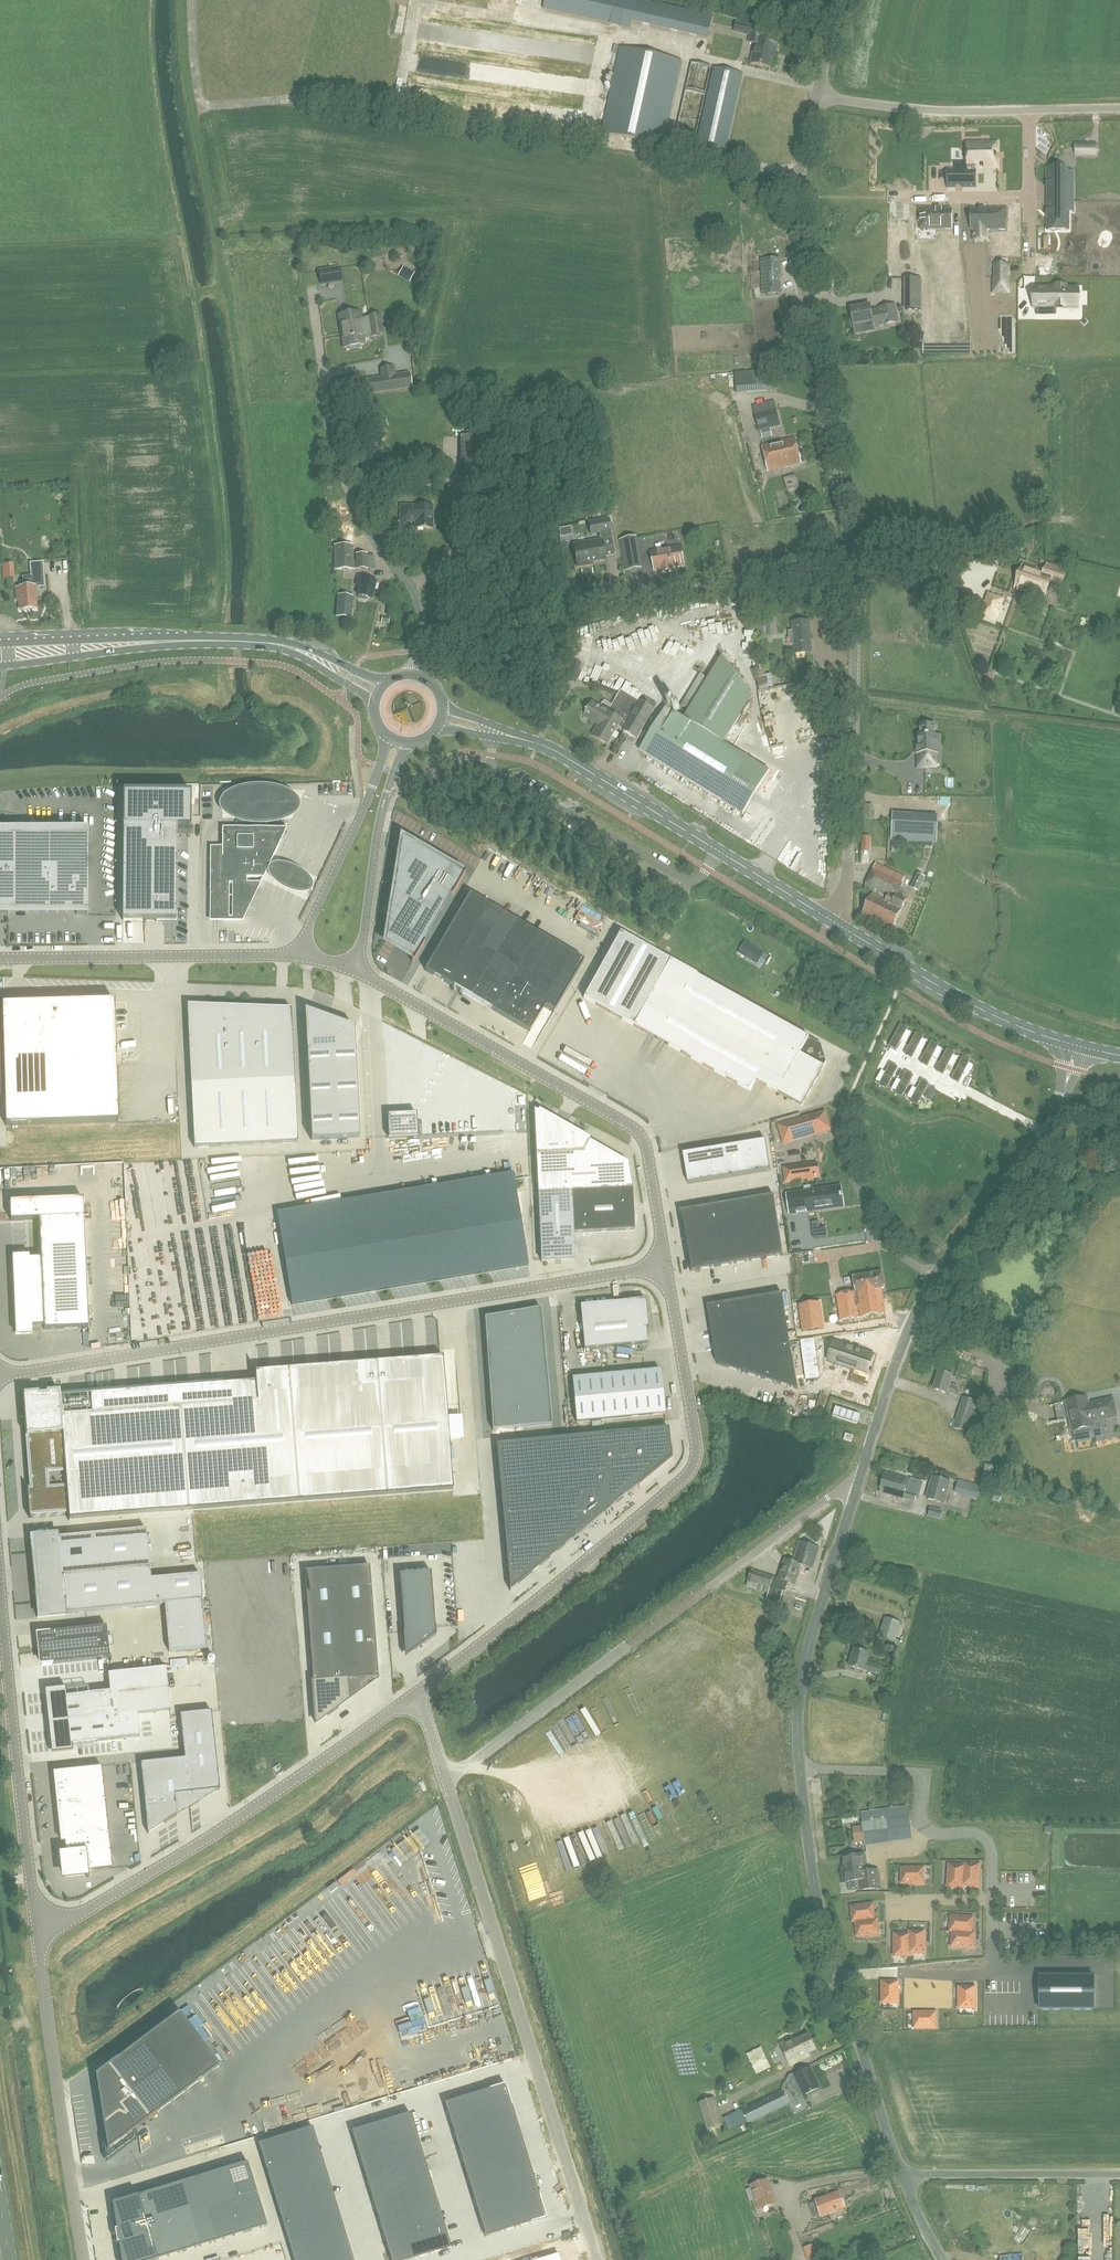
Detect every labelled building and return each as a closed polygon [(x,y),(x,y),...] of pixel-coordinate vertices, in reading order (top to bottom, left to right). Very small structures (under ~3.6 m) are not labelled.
[(713,16),(643,0),(545,0),(543,9),(630,28),(631,21),(708,38),(713,16)] [(753,27),(737,23),(734,32),(750,36),(749,41),(756,43),(752,63),(769,67),(773,51),(775,52),(777,44),(761,40),(764,28),(753,26),(753,27)] [(662,146),(681,60),(620,46),(601,132),(662,146)] [(695,144),(711,67),(692,63),(675,139),(695,144)] [(726,150),(742,74),(714,68),(697,144),(726,150)] [(977,148),(978,155),(992,153),(991,146),(977,148)] [(1085,147),(1071,147),(1071,155),(1085,155),(1085,147)] [(955,156),(955,171),(988,171),(987,156),(955,156)] [(1042,185),(1042,203),(1075,203),(1076,185),(1042,185)] [(1042,203),(1042,219),(1075,219),(1075,203),(1042,203)] [(919,219),(918,243),(954,243),(954,219),(919,219)] [(955,219),(954,243),(994,243),(993,219),(955,219)] [(779,283),(778,275),(780,275),(779,258),(761,259),(762,294),(781,293),(780,283),(779,283)] [(404,267),(400,274),(409,279),(413,272),(404,267)] [(332,269),(319,271),(321,284),(334,282),(332,269)] [(919,284),(899,283),(900,299),(919,300),(919,284)] [(898,322),(895,305),(879,308),(880,310),(870,312),(869,306),(850,310),(853,325),(873,322),(873,327),(898,322)] [(1049,310),(1049,336),(1101,335),(1102,309),(1049,310)] [(988,312),(988,349),(1013,349),(1013,312),(988,312)] [(352,323),(351,313),(339,315),(342,333),(345,333),(347,347),(349,347),(349,349),(359,347),(359,346),(364,345),(363,336),(371,335),(371,336),(383,335),(380,314),(368,316),(369,320),(360,321),(352,323)] [(737,392),(776,390),(775,370),(735,372),(737,392)] [(409,374),(367,381),(369,393),(411,386),(409,374)] [(771,429),(781,426),(775,401),(752,407),(759,432),(761,431),(771,429)] [(771,429),(761,431),(763,438),(773,436),(771,429)] [(481,480),(481,437),(461,436),(461,479),(481,480)] [(768,471),(801,464),(795,438),(762,445),(768,471)] [(432,528),(432,506),(416,506),(401,506),(401,521),(412,521),(413,519),(416,519),(416,528),(432,528)] [(590,534),(599,532),(600,541),(612,539),(609,519),(588,523),(590,534)] [(604,559),(602,544),(593,546),(592,541),(573,545),(577,567),(592,564),(592,562),(604,559)] [(352,562),(352,546),(334,546),(335,570),(353,569),(353,570),(356,569),(368,569),(368,562),(375,562),(374,555),(367,555),(367,554),(355,554),(356,561),(352,562)] [(639,547),(621,551),(623,561),(640,558),(639,547)] [(652,552),(655,571),(661,570),(661,573),(673,571),(673,568),(684,566),(681,547),(652,552)] [(23,587),(17,588),(18,600),(20,600),(20,609),(36,608),(34,587),(44,586),(43,562),(30,563),(31,576),(23,577),(23,582),(23,587)] [(1062,585),(1067,570),(1048,563),(1046,571),(1024,564),(1015,588),(1045,599),(1051,581),(1062,585)] [(371,599),(375,582),(359,578),(357,587),(360,588),(358,596),(359,596),(358,598),(359,600),(365,601),(367,600),(368,598),(371,599)] [(997,619),(1004,599),(989,594),(986,603),(971,598),(968,608),(997,619)] [(351,618),(353,596),(337,595),(336,617),(351,618)] [(757,636),(771,635),(770,621),(757,622),(757,636)] [(812,652),(809,621),(793,622),(793,631),(789,631),(790,645),(794,645),(795,654),(812,652)] [(723,742),(751,695),(721,654),(683,718),(666,708),(640,752),(744,814),(771,770),(723,742)] [(536,657),(532,668),(531,670),(542,674),(547,662),(536,657)] [(985,673),(981,682),(990,685),(994,676),(985,673)] [(766,677),(757,678),(759,690),(768,688),(766,677)] [(624,716),(618,727),(624,730),(623,732),(637,740),(655,710),(640,701),(640,702),(621,691),(617,697),(611,708),(624,716)] [(600,707),(592,702),(584,717),(598,725),(592,735),(607,745),(624,716),(611,708),(603,703),(600,707)] [(916,745),(916,754),(920,754),(920,757),(918,757),(918,768),(928,768),(928,766),(936,766),(936,754),(939,754),(939,736),(935,736),(935,725),(933,725),(933,723),(922,723),(922,725),(921,725),(921,736),(918,736),(919,745),(916,745)] [(236,794),(228,799),(226,801),(224,806),(225,812),(230,816),(236,820),(244,823),(255,825),(266,825),(274,824),(283,822),(291,819),(297,816),(300,813),(302,808),(301,804),(298,799),(291,795),(282,791),(273,789),(265,789),(256,790),(245,791),(236,794)] [(176,921),(177,829),(191,829),(191,792),(187,792),(187,794),(127,794),(127,792),(123,792),(122,921),(124,921),(144,921),(176,921)] [(912,814),(893,813),(892,840),(910,842),(937,843),(939,816),(912,814)] [(260,884),(280,844),(287,828),(222,827),(222,831),(222,847),(210,847),(210,849),(210,909),(209,922),(228,922),(242,922),(244,919),(244,918),(260,884)] [(0,837),(0,910),(86,910),(86,878),(76,878),(76,837),(0,837)] [(423,944),(451,897),(451,898),(463,877),(414,848),(411,852),(410,852),(394,879),(396,880),(397,878),(408,884),(389,916),(394,919),(387,932),(386,934),(385,934),(384,935),(418,955),(424,944),(423,944)] [(892,930),(906,901),(902,899),(905,892),(899,889),(904,877),(875,864),(864,887),(873,891),(862,915),(892,930)] [(284,867),(277,867),(274,868),(272,871),(273,876),(276,880),(280,885),(287,889),(292,892),(303,894),(309,894),(313,893),(314,891),(314,887),(313,884),(309,879),(303,874),(296,870),(290,868),(284,867)] [(918,892),(925,878),(917,874),(911,888),(918,892)] [(469,894),(425,970),(529,1032),(544,1006),(554,1012),(584,961),(469,894)] [(619,932),(583,998),(633,1026),(750,1091),(756,1080),(802,1106),(826,1063),(821,1045),(670,960),(619,932)] [(764,953),(751,945),(744,956),(757,964),(764,953)] [(115,1002),(44,1004),(44,1000),(43,1000),(43,1004),(9,1005),(2,1012),(5,1098),(1,1098),(5,1098),(6,1125),(118,1122),(115,1002)] [(295,1081),(291,1009),(187,1005),(191,1086),(194,1147),(298,1142),(295,1081)] [(359,1138),(354,1029),(305,1011),(311,1141),(359,1138)] [(890,1045),(897,1049),(908,1027),(902,1024),(890,1045)] [(906,1053),(912,1057),(924,1035),(917,1032),(906,1053)] [(921,1062),(927,1065),(939,1044),(932,1040),(921,1062)] [(936,1069),(942,1073),(954,1052),(947,1048),(936,1069)] [(952,1077),(958,1080),(970,1059),(963,1056),(952,1077)] [(880,1084),(887,1087),(898,1066),(892,1062),(880,1084)] [(896,1092),(903,1095),(914,1074),(908,1071),(896,1092)] [(911,1100),(917,1103),(929,1082),(922,1078),(911,1100)] [(628,1164),(534,1110),(541,1260),(575,1258),(574,1233),(634,1230),(632,1188),(628,1164)] [(825,1112),(779,1126),(784,1144),(788,1143),(788,1142),(806,1137),(806,1138),(831,1131),(825,1112)] [(387,1115),(389,1138),(417,1137),(416,1114),(387,1115)] [(771,1170),(766,1140),(684,1154),(689,1184),(771,1170)] [(819,1178),(817,1163),(807,1165),(792,1167),(784,1168),(786,1182),(809,1179),(819,1178)] [(528,1266),(514,1180),(278,1220),(292,1306),(528,1266)] [(840,1188),(788,1196),(791,1213),(843,1205),(842,1199),(842,1198),(842,1195),(840,1188)] [(671,1212),(680,1269),(788,1252),(778,1193),(671,1212)] [(83,1199),(10,1202),(10,1221),(39,1220),(41,1258),(30,1258),(30,1255),(12,1256),(16,1336),(33,1335),(33,1327),(44,1326),(44,1329),(88,1328),(84,1217),(83,1199)] [(840,1319),(885,1313),(882,1289),(885,1288),(883,1273),(853,1277),(856,1292),(837,1294),(840,1319)] [(782,1294),(708,1305),(717,1364),(798,1389),(796,1374),(814,1371),(810,1345),(791,1347),(782,1294)] [(613,1302),(580,1305),(584,1349),(647,1343),(647,1341),(645,1328),(648,1328),(646,1299),(628,1301),(613,1303),(613,1302)] [(810,1304),(800,1306),(803,1332),(814,1330),(824,1329),(823,1322),(821,1310),(820,1303),(810,1304)] [(552,1425),(541,1308),(484,1318),(492,1431),(552,1425)] [(864,1375),(875,1356),(846,1341),(836,1361),(864,1375)] [(453,1490),(443,1357),(255,1371),(255,1367),(254,1367),(255,1382),(223,1384),(60,1397),(59,1391),(48,1392),(48,1395),(39,1395),(39,1393),(23,1394),(30,1488),(28,1488),(28,1487),(27,1487),(29,1518),(30,1518),(30,1517),(68,1514),(69,1521),(70,1521),(69,1519),(453,1490)] [(660,1370),(572,1378),(576,1422),(664,1414),(660,1370)] [(955,1395),(958,1387),(950,1385),(953,1376),(940,1371),(934,1389),(947,1393),(947,1392),(955,1395)] [(967,1432),(977,1401),(964,1397),(953,1428),(967,1432)] [(1117,1417),(1113,1399),(1088,1404),(1087,1399),(1075,1401),(1073,1400),(1066,1401),(1072,1431),(1095,1426),(1094,1422),(1117,1417)] [(833,1416),(857,1424),(860,1415),(836,1407),(833,1416)] [(671,1457),(670,1447),(672,1446),(672,1445),(670,1446),(668,1428),(496,1444),(510,1591),(638,1485),(639,1486),(640,1486),(639,1484),(671,1457)] [(846,1434),(844,1440),(851,1442),(853,1436),(846,1434)] [(886,1472),(880,1493),(902,1499),(903,1498),(914,1501),(916,1493),(919,1485),(920,1485),(921,1482),(911,1479),(910,1481),(908,1481),(908,1478),(886,1472)] [(944,1503),(950,1482),(933,1477),(927,1498),(944,1503)] [(941,1520),(943,1510),(930,1507),(928,1517),(941,1520)] [(57,1534),(31,1537),(32,1548),(35,1548),(37,1565),(39,1589),(34,1590),(37,1618),(65,1615),(65,1614),(164,1605),(169,1652),(207,1649),(200,1574),(151,1579),(146,1530),(58,1538),(57,1534)] [(793,1562),(801,1565),(813,1569),(819,1548),(800,1542),(793,1562)] [(779,1579),(778,1579),(795,1584),(801,1565),(793,1562),(784,1559),(779,1579)] [(747,1582),(748,1582),(746,1586),(768,1593),(766,1600),(779,1604),(783,1591),(771,1587),(774,1578),(774,1576),(751,1569),(747,1582)] [(435,1627),(431,1571),(399,1574),(403,1632),(404,1641),(405,1658),(415,1650),(436,1635),(436,1627),(435,1627)] [(371,1588),(306,1593),(313,1682),(312,1682),(315,1723),(349,1699),(347,1679),(378,1677),(378,1679),(379,1678),(379,1676),(378,1676),(371,1588)] [(902,1644),(903,1641),(896,1639),(901,1622),(886,1618),(880,1637),(895,1642),(894,1645),(899,1647),(900,1643),(902,1644)] [(110,1658),(106,1626),(38,1634),(42,1665),(110,1658)] [(869,1653),(854,1649),(849,1666),(864,1670),(879,1674),(876,1684),(888,1687),(892,1671),(881,1668),(882,1666),(867,1662),(869,1653)] [(66,1687),(47,1689),(48,1700),(53,1743),(54,1753),(73,1751),(73,1749),(72,1745),(97,1742),(140,1737),(138,1714),(170,1711),(166,1668),(110,1674),(112,1692),(88,1694),(67,1696),(66,1689),(66,1687)] [(211,1711),(180,1714),(184,1758),(189,1803),(189,1808),(199,1802),(198,1792),(217,1789),(218,1791),(220,1789),(219,1783),(219,1781),(211,1711)] [(184,1758),(140,1763),(148,1834),(149,1833),(148,1828),(164,1818),(165,1823),(177,1816),(176,1805),(189,1803),(184,1758)] [(102,1766),(53,1771),(53,1775),(55,1775),(62,1842),(65,1842),(66,1851),(58,1852),(59,1855),(62,1854),(64,1876),(86,1874),(87,1877),(89,1877),(88,1869),(111,1867),(111,1868),(113,1868),(102,1766)] [(861,1813),(862,1822),(861,1823),(864,1845),(887,1841),(884,1819),(909,1816),(907,1806),(861,1813)] [(884,1819),(887,1841),(911,1838),(909,1816),(884,1819)] [(864,1855),(844,1857),(846,1872),(842,1872),(843,1882),(849,1881),(850,1891),(868,1889),(866,1871),(864,1855)] [(964,1863),(964,1866),(963,1885),(978,1887),(980,1865),(964,1863)] [(963,1885),(964,1866),(949,1865),(947,1887),(963,1888),(963,1885)] [(902,1868),(902,1884),(923,1884),(923,1868),(902,1868)] [(899,1881),(887,1881),(888,1896),(900,1896),(899,1881)] [(874,1919),(873,1904),(851,1906),(853,1922),(855,1922),(855,1921),(874,1919)] [(880,1906),(881,1923),(890,1922),(889,1906),(880,1906)] [(951,1916),(950,1931),(953,1932),(953,1931),(972,1933),(973,1917),(951,1916)] [(877,1919),(874,1919),(855,1921),(855,1922),(857,1937),(879,1934),(877,1919)] [(909,1931),(909,1934),(909,1953),(910,1953),(925,1953),(925,1931),(909,1931)] [(975,1933),(972,1933),(953,1931),(953,1932),(951,1947),(973,1948),(975,1933)] [(909,1953),(909,1934),(894,1934),(894,1956),(910,1956),(910,1953),(909,1953)] [(1094,1976),(1040,1976),(1040,2010),(1094,2010),(1094,1976)] [(898,1981),(881,1980),(879,2002),(897,2003),(898,1981)] [(972,1983),(955,1982),(953,2004),(971,2005),(972,1983)] [(932,2009),(910,2007),(909,2025),(931,2027),(932,2009)] [(117,2058),(95,2075),(107,2151),(158,2113),(158,2112),(219,2066),(179,2012),(117,2059),(117,2058)] [(816,2049),(809,2035),(794,2043),(792,2040),(781,2045),(790,2065),(810,2056),(808,2053),(816,2049)] [(804,2095),(820,2087),(810,2068),(795,2075),(804,2095)] [(504,2083),(445,2102),(485,2236),(545,2217),(504,2083)] [(740,2110),(746,2121),(746,2123),(765,2114),(788,2102),(782,2091),(782,2090),(740,2110)] [(707,2131),(724,2126),(716,2098),(699,2103),(707,2131)] [(729,2129),(746,2121),(745,2120),(740,2110),(724,2118),(729,2129)] [(352,2130),(391,2259),(406,2259),(451,2247),(409,2112),(352,2130)] [(258,2143),(293,2259),(353,2259),(312,2127),(258,2143)] [(120,2259),(155,2259),(267,2225),(247,2162),(112,2204),(120,2259)] [(759,2209),(775,2203),(767,2180),(751,2186),(759,2209)] [(821,2215),(844,2207),(839,2192),(816,2201),(821,2215)] [(817,2258),(814,2251),(806,2254),(808,2259),(812,2259),(817,2258)]
